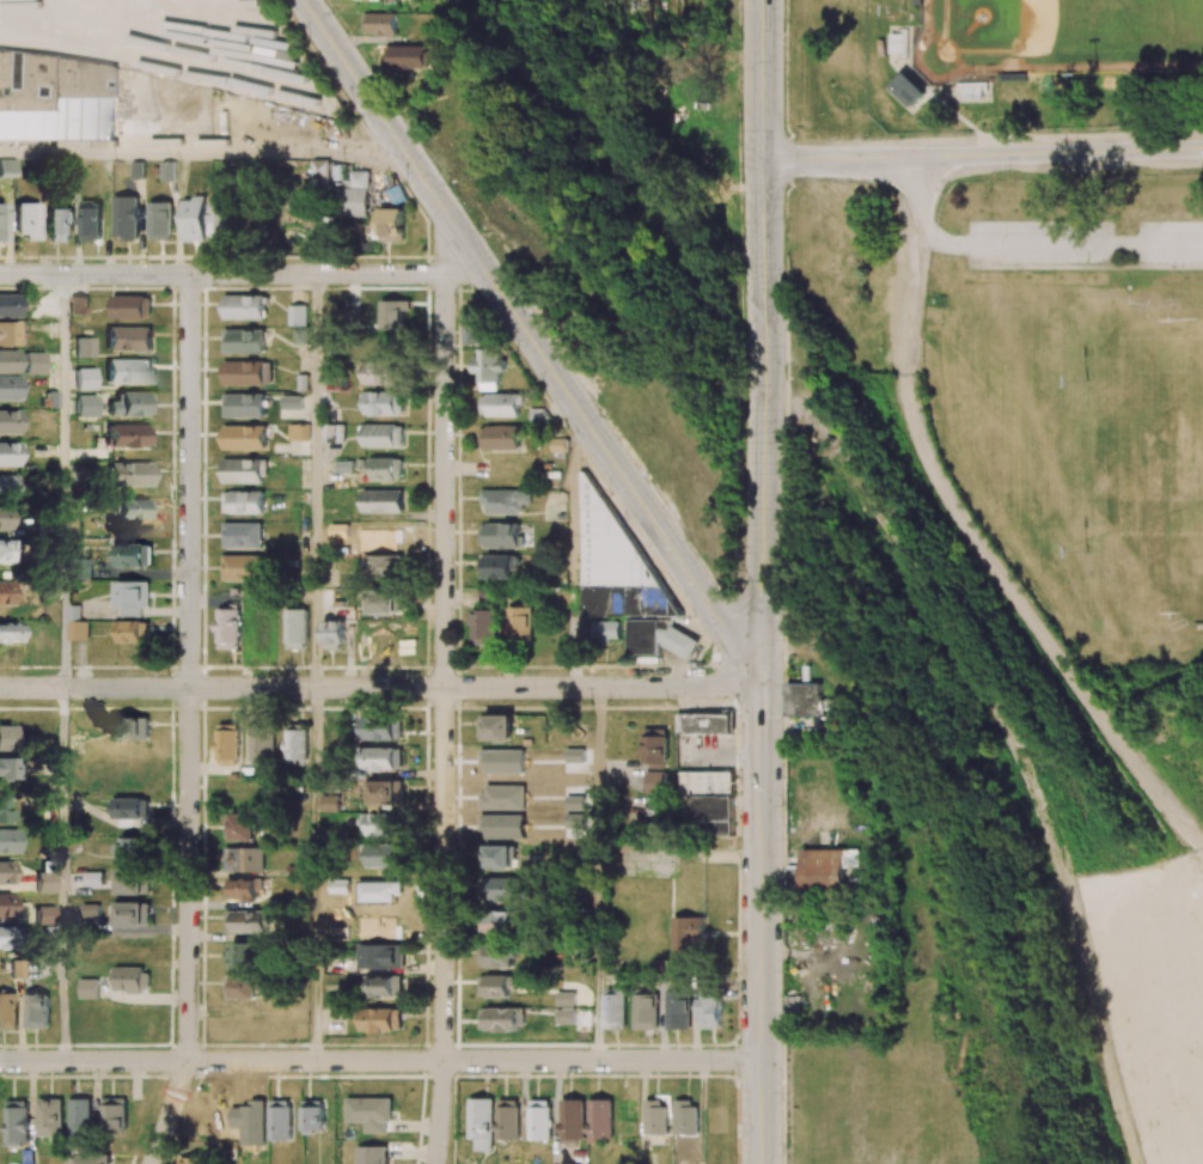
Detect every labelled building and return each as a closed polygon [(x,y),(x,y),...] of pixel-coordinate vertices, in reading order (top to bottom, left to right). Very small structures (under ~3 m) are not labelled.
[(431,45),(390,45),(391,69),(431,68),(431,45)] [(49,98),(49,140),(115,140),(115,67),(92,67),(92,98),(49,98)] [(904,73),(890,90),(912,109),(927,93),(904,73)] [(962,99),(983,98),(982,83),(957,83),(957,89),(962,89),(962,99)] [(14,160),(0,160),(0,178),(14,178),(14,160)] [(313,188),(329,187),(329,160),(312,161),(313,188)] [(175,181),(175,161),(161,161),(161,181),(175,181)] [(368,217),(369,171),(351,171),(351,180),(341,180),(341,188),(334,187),(334,216),(368,217)] [(182,200),(181,242),(205,243),(206,195),(192,195),(192,200),(182,200)] [(114,237),(139,237),(138,196),(113,197),(114,237)] [(101,241),(102,201),(80,201),(80,241),(101,241)] [(210,241),(231,241),(232,201),(211,201),(210,241)] [(148,202),(149,240),(171,240),(171,202),(148,202)] [(40,239),(39,203),(15,204),(15,240),(40,239)] [(379,241),(403,242),(404,209),(380,208),(379,241)] [(72,209),(48,209),(48,242),(71,242),(72,209)] [(267,209),(243,209),(242,232),(266,233),(267,209)] [(0,295),(0,318),(17,318),(17,295),(0,295)] [(112,319),(150,318),(150,295),(112,296),(112,319)] [(264,319),(264,295),(223,295),(224,320),(264,319)] [(410,301),(381,300),(380,328),(403,329),(404,310),(410,310),(410,301)] [(464,344),(481,344),(482,306),(465,306),(464,344)] [(18,346),(17,322),(0,322),(0,346),(18,346)] [(106,328),(106,352),(152,351),(151,327),(106,328)] [(224,353),(264,353),(265,330),(224,329),(224,353)] [(93,338),(75,338),(75,358),(93,358),(93,338)] [(479,390),(499,390),(499,372),(506,372),(506,359),(499,359),(499,348),(478,349),(478,358),(472,358),(472,373),(479,373),(479,390)] [(17,351),(0,351),(0,373),(17,374),(17,351)] [(23,374),(44,374),(44,353),(23,353),(23,374)] [(152,360),(106,359),(106,384),(151,385),(152,360)] [(224,361),(223,384),(271,385),(272,362),(224,361)] [(363,385),(397,384),(397,361),(363,362),(363,385)] [(76,390),(95,390),(94,369),(75,369),(76,390)] [(18,377),(0,377),(0,401),(18,400),(18,377)] [(403,414),(403,391),(364,392),(365,415),(403,414)] [(151,417),(151,393),(118,393),(118,403),(108,403),(107,417),(151,417)] [(224,417),(265,417),(264,393),(224,394),(224,417)] [(487,417),(521,417),(522,394),(487,393),(487,417)] [(96,417),(96,396),(75,396),(76,418),(96,417)] [(301,396),(278,396),(279,409),(301,409),(301,396)] [(19,435),(19,412),(0,411),(0,435),(19,435)] [(288,440),(309,440),(309,424),(289,423),(288,440)] [(337,442),(337,425),(323,424),(322,442),(337,442)] [(363,447),(403,447),(403,424),(362,425),(363,447)] [(149,426),(107,425),(107,447),(149,448),(149,426)] [(223,449),(266,450),(266,425),(223,425),(223,449)] [(484,449),(519,449),(520,426),(484,425),(484,449)] [(19,467),(19,443),(0,443),(0,467),(19,467)] [(223,483),(265,483),(265,459),(223,458),(223,483)] [(370,480),(402,479),(402,458),(370,458),(370,480)] [(353,461),(337,460),(336,472),(353,472),(353,461)] [(108,464),(108,488),(151,487),(150,463),(108,464)] [(14,476),(0,475),(0,499),(14,500),(14,476)] [(531,504),(531,490),(481,489),(480,513),(522,514),(522,504),(531,504)] [(223,492),(224,514),(263,513),(263,490),(223,492)] [(362,513),(403,512),(402,490),(362,490),(362,513)] [(149,500),(116,500),(115,520),(149,521),(149,500)] [(8,508),(0,508),(0,531),(8,531),(8,508)] [(658,579),(617,517),(603,526),(604,528),(596,533),(607,550),(605,551),(611,561),(610,562),(618,575),(624,571),(630,581),(624,585),(632,596),(658,579)] [(262,523),(223,522),(223,548),(261,548),(262,523)] [(481,522),(479,547),(519,549),(520,524),(481,522)] [(0,541),(0,563),(13,563),(12,540),(0,541)] [(116,566),(151,567),(152,545),(116,545),(116,566)] [(401,554),(364,556),(365,578),(402,576),(401,554)] [(262,555),(224,555),(223,580),(261,581),(262,555)] [(512,555),(480,555),(480,578),(513,578),(512,555)] [(149,581),(118,581),(118,617),(141,617),(141,608),(149,608),(149,581)] [(0,582),(0,606),(12,606),(12,582),(0,582)] [(578,615),(608,615),(609,588),(579,587),(578,615)] [(480,601),(494,601),(494,589),(480,589),(480,601)] [(370,614),(402,613),(402,590),(369,590),(370,614)] [(531,606),(507,607),(508,641),(532,640),(531,606)] [(239,649),(240,609),(218,609),(216,648),(239,649)] [(274,649),(273,609),(251,609),(251,650),(274,649)] [(286,649),(307,649),(307,609),(285,609),(286,649)] [(496,644),(497,610),(473,609),(472,644),(496,644)] [(89,621),(69,620),(69,640),(88,640),(89,621)] [(149,620),(118,621),(119,643),(149,642),(149,620)] [(323,650),(345,650),(344,620),(322,620),(323,650)] [(619,620),(591,621),(592,642),(619,642),(619,620)] [(655,620),(625,620),(626,654),(656,653),(655,620)] [(0,622),(0,642),(18,641),(17,622),(0,622)] [(661,629),(654,644),(697,664),(706,643),(670,626),(668,632),(661,629)] [(786,683),(786,715),(821,715),(820,683),(786,683)] [(732,733),(732,713),(676,714),(677,734),(732,733)] [(513,715),(482,715),(482,741),(513,741),(513,715)] [(361,717),(362,740),(401,739),(401,716),(361,717)] [(149,718),(111,717),(111,739),(149,740),(149,718)] [(217,764),(238,764),(239,725),(217,724),(217,764)] [(0,726),(0,752),(12,752),(12,726),(0,726)] [(273,761),(274,727),(250,727),(249,761),(273,761)] [(284,730),(285,761),(308,760),(307,729),(284,730)] [(668,729),(644,729),(644,766),(669,766),(668,729)] [(401,771),(402,748),(363,747),(362,769),(401,771)] [(0,759),(0,780),(20,780),(20,759),(0,759)] [(667,771),(646,772),(647,793),(668,792),(667,771)] [(403,780),(369,781),(369,804),(403,803),(403,780)] [(321,812),(339,812),(339,795),(321,795),(321,812)] [(0,797),(0,824),(8,824),(9,797),(0,797)] [(115,819),(148,818),(148,798),(115,799),(115,819)] [(256,839),(255,814),(225,814),(225,840),(256,839)] [(358,814),(358,827),(366,827),(366,837),(399,837),(399,814),(358,814)] [(19,855),(20,830),(0,829),(0,854),(19,855)] [(117,837),(116,861),(144,862),(145,838),(117,837)] [(401,867),(402,845),(364,844),(364,866),(401,867)] [(514,870),(514,845),(486,844),(486,869),(514,870)] [(264,847),(225,848),(225,872),(265,872),(264,847)] [(845,868),(860,868),(860,849),(803,848),(802,894),(845,894),(845,868)] [(0,862),(0,885),(10,885),(11,862),(0,862)] [(117,894),(149,894),(149,869),(117,869),(117,894)] [(36,893),(55,894),(56,872),(36,872),(36,893)] [(486,902),(520,903),(520,877),(486,876),(486,902)] [(259,878),(227,879),(227,898),(260,897),(259,878)] [(11,917),(11,894),(0,894),(0,918),(11,917)] [(149,927),(150,902),(116,902),(116,927),(149,927)] [(99,916),(99,904),(82,904),(83,916),(99,916)] [(36,924),(54,925),(55,907),(36,906),(36,924)] [(267,934),(267,911),(226,910),(225,932),(267,934)] [(487,933),(516,933),(516,910),(487,910),(487,933)] [(705,940),(705,917),(674,916),(673,964),(697,965),(698,940),(705,940)] [(232,969),(259,969),(258,942),(231,943),(232,969)] [(513,942),(481,942),(481,967),(513,968),(513,942)] [(403,968),(403,945),(358,944),(358,967),(403,968)] [(11,979),(23,978),(23,963),(11,963),(11,979)] [(116,969),(117,992),(150,991),(149,968),(116,969)] [(226,975),(226,999),(258,998),(257,975),(226,975)] [(513,975),(480,975),(480,997),(513,997),(513,975)] [(402,977),(370,976),(370,998),(402,998),(402,977)] [(80,998),(98,998),(97,978),(79,979),(80,998)] [(626,1029),(626,989),(603,989),(602,1029),(626,1029)] [(575,992),(557,992),(557,1006),(574,1006),(575,992)] [(692,1029),(691,992),(667,993),(668,1030),(692,1029)] [(17,994),(0,994),(0,1029),(17,1029),(17,994)] [(25,1027),(48,1028),(49,994),(26,994),(25,1027)] [(634,1029),(659,1029),(659,994),(635,994),(634,1029)] [(700,1028),(722,1029),(723,995),(701,995),(700,1028)] [(522,1008),(481,1007),(481,1031),(522,1032),(522,1008)] [(401,1008),(361,1008),(362,1032),(402,1031),(401,1008)] [(575,1010),(556,1010),(556,1023),(575,1024),(575,1010)] [(126,1132),(127,1098),(103,1097),(102,1131),(126,1132)] [(392,1097),(347,1098),(347,1122),(364,1122),(364,1132),(385,1132),(385,1121),(392,1121),(392,1097)] [(92,1098),(70,1098),(70,1142),(92,1142),(92,1098)] [(38,1136),(63,1136),(63,1099),(38,1099),(38,1136)] [(493,1099),(469,1099),(468,1138),(475,1138),(475,1150),(492,1151),(493,1099)] [(584,1141),(585,1099),(562,1099),(561,1140),(584,1141)] [(612,1099),(588,1099),(589,1142),(613,1141),(612,1099)] [(5,1144),(28,1143),(28,1100),(4,1101),(5,1144)] [(269,1140),(292,1140),(291,1100),(269,1101),(269,1140)] [(324,1132),(323,1100),(301,1100),(302,1133),(324,1132)] [(519,1139),(519,1100),(497,1100),(497,1139),(519,1139)] [(528,1139),(550,1140),(551,1100),(529,1100),(528,1139)] [(644,1133),(666,1134),(667,1101),(645,1100),(644,1133)] [(698,1134),(698,1102),(675,1102),(675,1134),(698,1134)] [(386,1146),(357,1146),(357,1163),(386,1163),(386,1146)]
